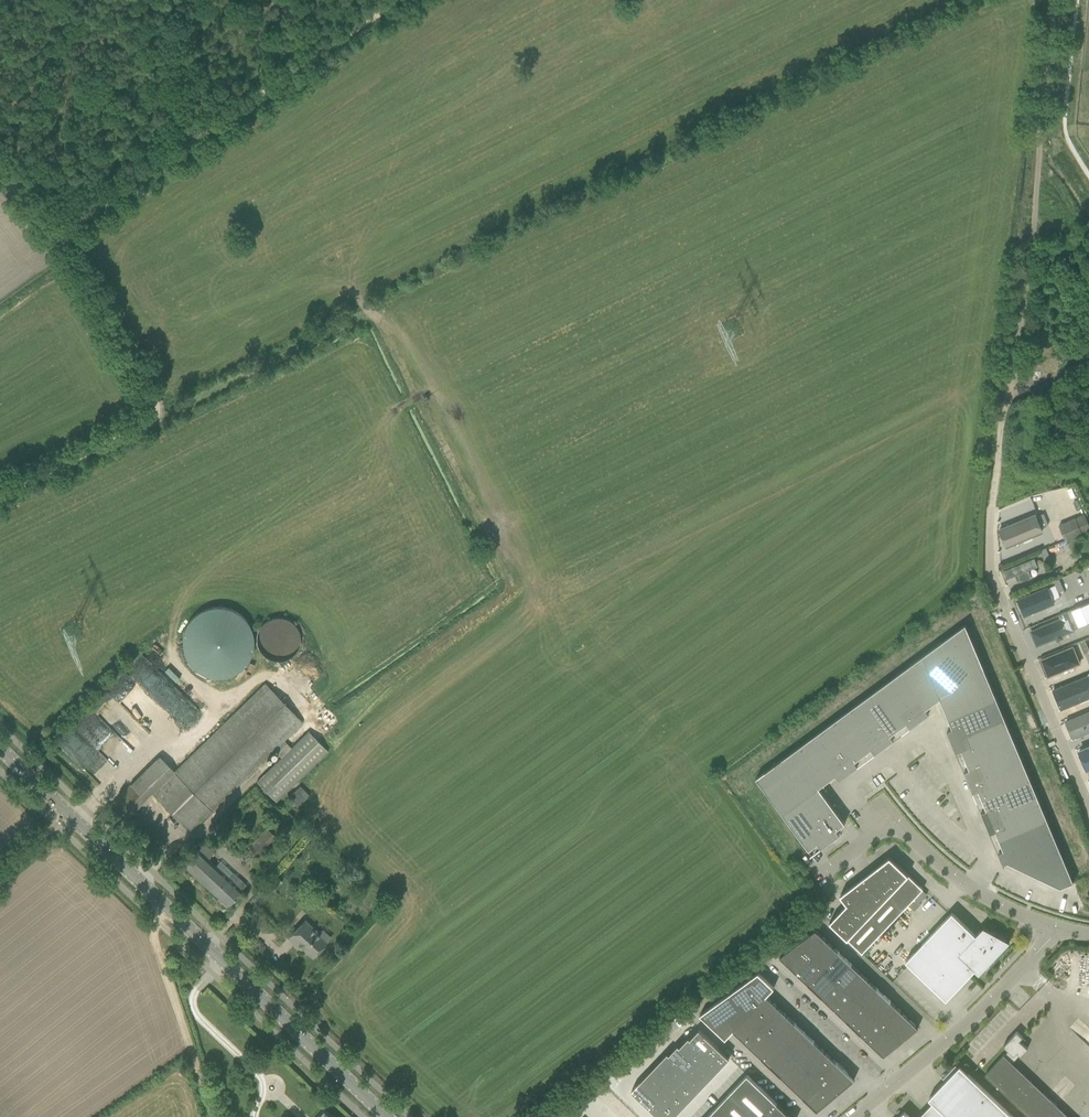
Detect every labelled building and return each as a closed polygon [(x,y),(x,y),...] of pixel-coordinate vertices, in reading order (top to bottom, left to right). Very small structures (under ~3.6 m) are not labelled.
[(1048,525),(1043,513),(1038,516),(1042,527),(1048,525)] [(1066,540),(1088,531),(1088,525),(1084,514),(1059,525),(1066,540)] [(1006,546),(1023,540),(1042,532),(1035,515),(999,529),(1006,546)] [(1050,559),(1046,548),(1040,550),(1045,561),(1050,559)] [(999,566),(1000,570),(1023,562),(1021,557),(999,566)] [(1034,558),(1003,571),(1006,579),(1018,575),(1021,582),(1031,577),(1028,570),(1037,567),(1034,558)] [(1063,589),(1059,579),(1053,581),(1058,591),(1063,589)] [(1047,587),(1017,600),(1021,608),(1029,604),(1033,612),(1054,603),(1047,587)] [(1067,632),(1074,630),(1080,627),(1079,625),(1088,621),(1088,602),(1073,609),(1059,614),(1061,619),(1067,632)] [(183,641),(184,649),(187,658),(192,665),(199,670),(207,674),(216,676),(225,675),(233,673),(241,668),(247,662),(252,654),(254,645),(254,636),(252,627),(248,619),(242,613),(234,608),(226,605),(218,604),(210,605),(202,608),(195,613),(190,618),(186,626),(183,633),(183,641)] [(258,644),(261,650),(266,656),(272,659),(280,660),(287,659),(294,655),(298,649),(301,643),(301,636),(299,630),(296,624),(291,619),(285,617),(278,616),(272,617),(266,621),(261,625),(258,631),(257,638),(258,644)] [(1067,632),(1061,619),(1031,631),(1037,646),(1056,638),(1062,635),(1067,633),(1067,632)] [(965,624),(889,680),(919,721),(928,714),(925,709),(939,699),(965,624)] [(996,698),(965,624),(939,699),(948,719),(996,698)] [(1088,651),(1084,640),(1079,642),(1084,653),(1088,651)] [(1073,646),(1041,660),(1048,676),(1079,663),(1073,646)] [(1079,702),(1088,697),(1088,678),(1088,676),(1053,690),(1061,709),(1079,702)] [(889,680),(871,693),(898,729),(906,723),(910,727),(919,721),(889,680)] [(172,771),(152,792),(190,832),(198,824),(276,751),(282,757),(291,748),(283,740),(301,723),(265,684),(172,771)] [(871,693),(854,706),(884,747),(893,740),(890,735),(898,729),(871,693)] [(996,698),(948,719),(952,728),(947,730),(951,741),(1005,719),(996,698)] [(884,747),(854,706),(836,719),(862,755),(871,749),(874,754),(884,747)] [(1088,731),(1088,711),(1066,721),(1073,738),(1088,731)] [(96,712),(79,729),(97,746),(113,729),(96,712)] [(862,755),(836,719),(818,732),(848,773),(857,766),(854,761),(862,755)] [(1005,719),(951,741),(956,752),(961,750),(965,759),(1013,739),(1005,719)] [(291,748),(282,757),(256,781),(275,801),(328,752),(308,731),(291,748)] [(848,773),(818,732),(800,745),(827,781),(835,775),(839,780),(848,773)] [(1013,739),(965,759),(969,769),(964,771),(968,782),(1022,759),(1013,739)] [(827,781),(800,745),(756,778),(782,814),(801,801),(819,788),(827,781)] [(1088,768),(1088,746),(1079,751),(1087,769),(1088,768)] [(1022,759),(968,782),(973,792),(978,790),(982,800),(1030,780),(1022,759)] [(1030,780),(982,800),(986,810),(981,812),(985,822),(1039,800),(1030,780)] [(117,796),(110,803),(124,818),(145,798),(130,782),(117,796)] [(288,798),(297,807),(310,795),(300,786),(288,798)] [(819,788),(801,801),(830,841),(839,834),(836,830),(845,823),(819,788)] [(1047,820),(1039,800),(985,822),(990,833),(995,831),(999,841),(1047,820)] [(830,841),(801,801),(782,814),(808,850),(817,843),(821,848),(830,841)] [(1047,820),(999,841),(1003,850),(998,852),(1003,866),(1004,865),(1003,863),(1006,862),(1060,887),(1073,882),(1047,820)] [(267,828),(247,849),(253,855),(256,857),(275,836),(267,828)] [(198,850),(183,865),(228,906),(242,891),(241,890),(246,885),(238,878),(233,883),(208,860),(214,854),(203,844),(198,850)] [(880,869),(871,878),(904,909),(923,889),(889,857),(877,866),(880,869)] [(258,876),(262,881),(267,877),(264,872),(258,876)] [(270,886),(275,890),(282,882),(278,878),(270,886)] [(856,882),(848,889),(855,895),(852,898),(884,929),(904,909),(871,878),(862,888),(856,882)] [(855,895),(848,889),(840,895),(846,904),(829,922),(862,953),(884,929),(852,898),(855,895)] [(993,959),(1009,941),(983,927),(975,935),(952,912),(905,961),(946,1000),(975,969),(979,973),(992,959),(993,959)] [(326,942),(304,921),(288,938),(297,946),(299,944),(313,957),(326,942)] [(815,930),(797,943),(812,957),(827,941),(815,930)] [(827,941),(812,957),(824,968),(839,952),(838,951),(827,941)] [(812,957),(797,943),(779,957),(796,973),(812,957)] [(851,964),(839,952),(824,968),(836,980),(851,964)] [(812,957),(796,973),(807,984),(808,985),(824,968),(812,957)] [(851,964),(836,980),(845,988),(860,972),(851,964)] [(836,980),(824,968),(808,985),(820,996),(836,980)] [(868,981),(860,972),(845,988),(853,997),(868,981)] [(766,995),(766,996),(774,988),(758,973),(729,994),(749,1013),(766,995)] [(836,980),(820,996),(821,997),(829,1004),(845,988),(836,980)] [(876,988),(868,981),(853,997),(862,1005),(877,989),(877,988),(876,988)] [(853,997),(845,988),(829,1004),(838,1013),(853,997)] [(877,989),(862,1005),(874,1017),(890,1001),(877,989)] [(749,1013),(729,994),(700,1014),(725,1039),(733,1031),(732,1030),(749,1013)] [(766,996),(766,995),(749,1013),(761,1024),(778,1007),(766,996)] [(862,1005),(853,997),(838,1013),(846,1021),(847,1021),(862,1005)] [(890,1001),(874,1017),(886,1028),(902,1012),(890,1001)] [(862,1005),(847,1021),(859,1033),(874,1017),(862,1005)] [(778,1007),(761,1024),(770,1033),(786,1016),(778,1007)] [(902,1012),(886,1028),(901,1042),(918,1028),(902,1012)] [(761,1024),(749,1013),(732,1030),(733,1031),(745,1042),(761,1024)] [(794,1023),(786,1016),(770,1033),(779,1041),(795,1024),(795,1023),(794,1023)] [(874,1017),(859,1033),(860,1034),(871,1044),(886,1028),(874,1017)] [(761,1024),(745,1042),(753,1050),(770,1033),(761,1024)] [(804,1032),(795,1024),(779,1041),(788,1049),(804,1032)] [(901,1042),(886,1028),(871,1044),(883,1056),(901,1042)] [(688,1037),(703,1051),(711,1041),(699,1029),(696,1032),(690,1038),(688,1037)] [(1022,1037),(1016,1031),(1003,1045),(1008,1050),(1004,1055),(1003,1055),(985,1074),(1029,1116),(1069,1116),(1009,1060),(1017,1052),(1020,1055),(1027,1048),(1019,1040),(1022,1037)] [(813,1040),(804,1032),(788,1049),(796,1058),(813,1040)] [(779,1041),(770,1033),(753,1050),(761,1058),(762,1059),(779,1041)] [(678,1045),(694,1060),(703,1051),(688,1037),(686,1040),(680,1046),(679,1046),(678,1045)] [(813,1040),(796,1058),(808,1069),(825,1052),(814,1041),(813,1040)] [(711,1041),(703,1051),(720,1067),(721,1067),(727,1060),(729,1058),(711,1041)] [(788,1049),(779,1041),(762,1059),(771,1067),(788,1049)] [(667,1053),(685,1070),(694,1060),(678,1045),(675,1047),(669,1054),(667,1053)] [(796,1058),(788,1049),(771,1067),(780,1076),(796,1058)] [(703,1051),(694,1060),(711,1077),(712,1076),(718,1070),(720,1067),(703,1051)] [(836,1062),(825,1052),(808,1069),(821,1081),(837,1063),(836,1062)] [(659,1062),(658,1062),(676,1079),(685,1070),(667,1053),(665,1055),(659,1062)] [(796,1058),(780,1076),(792,1087),(808,1069),(796,1058)] [(694,1060),(685,1070),(702,1086),(703,1086),(709,1079),(711,1077),(694,1060)] [(650,1071),(649,1072),(667,1088),(676,1079),(658,1062),(656,1065),(650,1071)] [(854,1079),(837,1063),(821,1081),(835,1095),(854,1079)] [(959,1066),(928,1098),(932,1102),(948,1116),(1003,1116),(1008,1112),(959,1066)] [(821,1081),(808,1069),(792,1087),(802,1097),(804,1099),(821,1081)] [(685,1070),(676,1079),(693,1096),(694,1095),(700,1089),(702,1086),(685,1070)] [(641,1080),(640,1081),(658,1098),(667,1088),(649,1072),(647,1074),(641,1080)] [(755,1116),(791,1116),(777,1103),(747,1075),(730,1093),(755,1116)] [(676,1079),(667,1088),(684,1105),(685,1104),(691,1098),(693,1096),(676,1079)] [(632,1090),(631,1091),(649,1107),(658,1098),(640,1081),(638,1084),(632,1090)] [(821,1081),(804,1099),(816,1111),(835,1095),(821,1081)] [(667,1088),(658,1098),(675,1115),(676,1114),(682,1108),(684,1105),(667,1088)] [(730,1093),(713,1110),(720,1116),(755,1116),(730,1093)] [(649,1107),(659,1116),(673,1116),(675,1115),(658,1098),(649,1107)] [(918,1116),(948,1116),(932,1102),(918,1116)]
